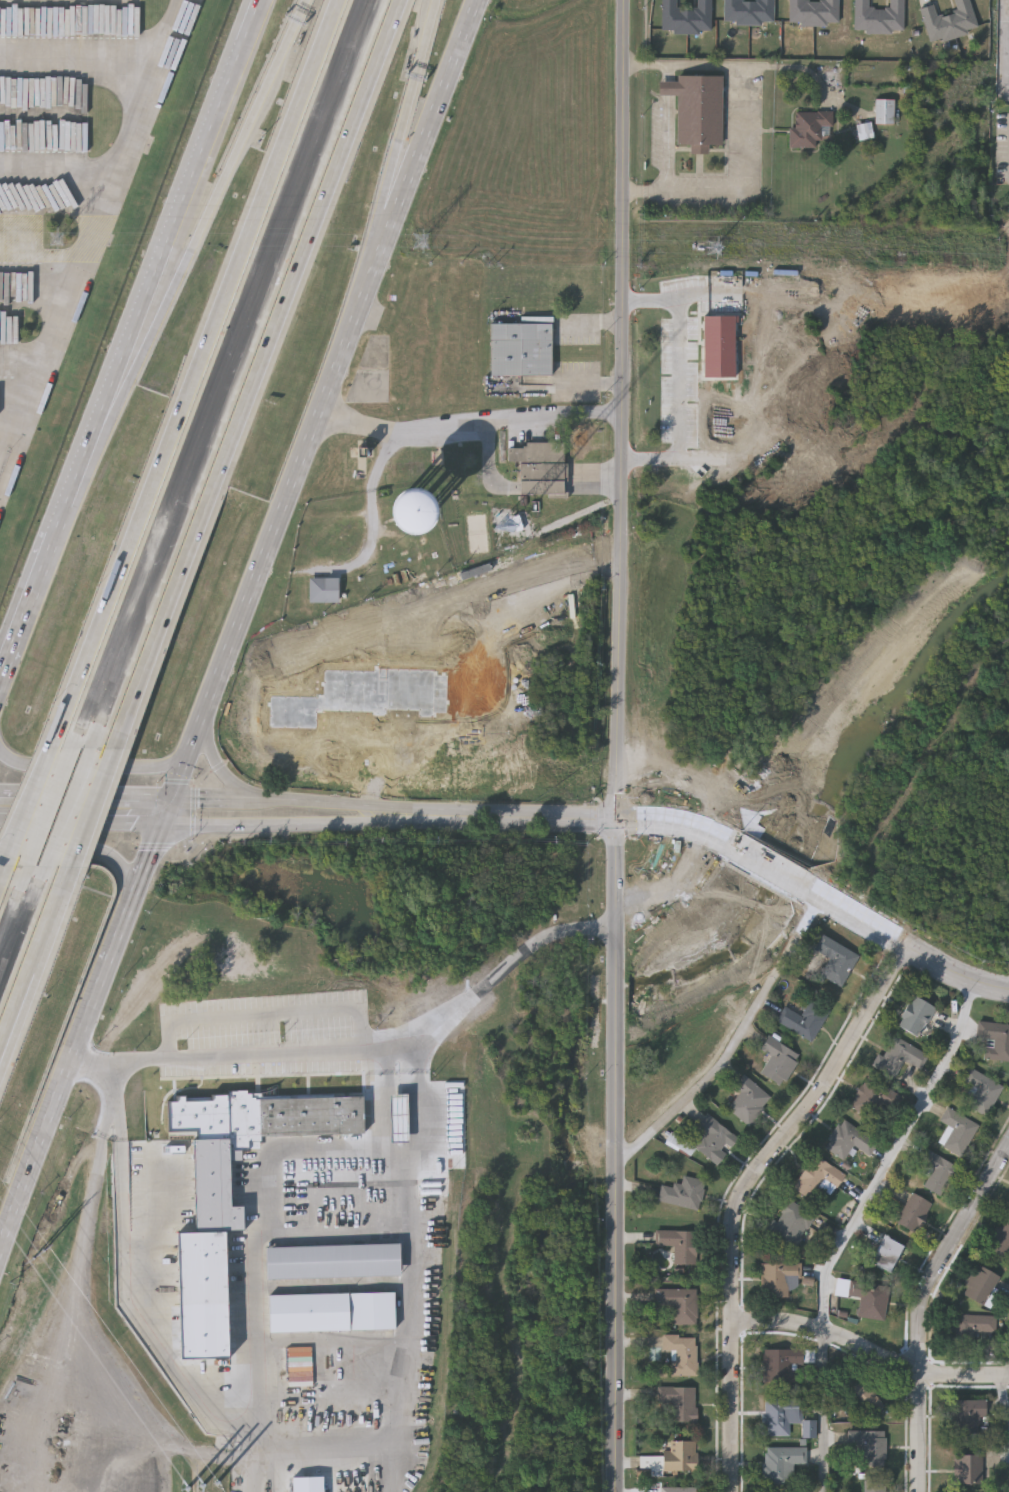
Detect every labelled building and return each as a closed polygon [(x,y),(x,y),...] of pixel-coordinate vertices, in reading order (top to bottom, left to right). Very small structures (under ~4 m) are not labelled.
[(195,17),(202,0),(185,0),(180,11),(195,17)] [(662,33),(662,0),(677,0),(677,9),(697,9),(697,0),(712,0),(712,33),(662,33)] [(724,24),(724,0),(739,0),(759,0),(774,0),(774,25),(724,24)] [(789,25),(790,0),(825,0),(839,0),(839,26),(789,25)] [(855,33),(855,0),(869,0),(869,8),(890,8),(889,0),(904,0),(904,33),(855,33)] [(956,11),(954,0),(970,0),(978,31),(930,43),(921,8),(934,4),(937,16),(956,11)] [(722,145),(708,144),(708,152),(691,152),(691,144),(677,144),(677,94),(670,94),(658,94),(659,79),(670,79),(677,80),(677,74),(723,75),(722,145)] [(893,99),(893,122),(876,122),(876,99),(893,99)] [(791,147),(791,111),(832,110),(832,136),(817,136),(817,147),(791,147)] [(490,325),(490,377),(552,377),(552,325),(490,325)] [(508,450),(507,465),(518,465),(517,488),(516,496),(548,497),(548,500),(567,500),(567,494),(563,494),(563,473),(564,444),(526,444),(526,448),(522,447),(522,450),(508,450)] [(402,494),(375,517),(399,543),(425,520),(402,494)] [(309,603),(340,603),(340,579),(309,579),(309,603)] [(858,954),(839,985),(816,971),(822,960),(809,952),(820,932),(858,954)] [(895,1023),(912,993),(935,1006),(918,1036),(895,1023)] [(811,1040),(774,1020),(782,1005),(800,1014),(809,998),(828,1009),(811,1040)] [(976,1019),(1008,1022),(1008,1061),(982,1058),(984,1037),(975,1036),(976,1019)] [(870,1064),(877,1052),(882,1055),(894,1034),(927,1053),(918,1069),(903,1061),(894,1077),(870,1064)] [(769,1054),(758,1048),(766,1035),(799,1053),(781,1085),(759,1072),(769,1054)] [(986,1116),(966,1105),(976,1087),(961,1079),(968,1066),(1003,1084),(986,1116)] [(740,1091),(732,1085),(742,1073),(772,1097),(749,1126),(727,1107),(740,1091)] [(880,1120),(850,1106),(864,1075),(895,1089),(880,1120)] [(363,1135),(249,1137),(250,1153),(231,1153),(232,1206),(243,1206),(244,1231),(232,1231),(232,1245),(219,1246),(219,1232),(195,1233),(193,1139),(202,1139),(202,1130),(210,1130),(210,1119),(219,1119),(218,1110),(228,1110),(228,1100),(236,1100),(236,1091),(251,1091),(251,1099),(362,1097),(363,1135)] [(406,1121),(406,1102),(393,1102),(393,1121),(406,1121)] [(962,1155),(938,1143),(947,1124),(938,1120),(945,1106),(978,1122),(962,1155)] [(693,1146),(704,1131),(696,1125),(705,1112),(736,1136),(716,1163),(695,1147),(688,1156),(666,1140),(672,1132),(693,1146)] [(853,1144),(842,1159),(822,1145),(842,1117),(877,1142),(868,1155),(853,1144)] [(919,1172),(923,1162),(918,1160),(921,1150),(954,1160),(944,1194),(922,1187),(927,1174),(919,1172)] [(830,1194),(817,1186),(808,1199),(791,1186),(814,1153),(844,1174),(830,1194)] [(698,1208),(656,1200),(660,1182),(679,1186),(681,1174),(704,1179),(698,1208)] [(931,1202),(915,1232),(894,1221),(910,1191),(931,1202)] [(770,1217),(776,1219),(785,1199),(812,1210),(794,1250),(762,1236),(770,1217)] [(998,1218),(1008,1223),(1008,1253),(1006,1260),(984,1250),(998,1218)] [(673,1262),(673,1244),(654,1244),(655,1228),(696,1229),(695,1262),(673,1262)] [(889,1271),(868,1258),(882,1233),(904,1246),(889,1271)] [(787,1276),(787,1297),(759,1297),(759,1261),(800,1261),(800,1276),(787,1276)] [(958,1292),(972,1262),(998,1274),(984,1305),(958,1292)] [(856,1315),(859,1296),(847,1294),(850,1278),(889,1284),(883,1319),(856,1315)] [(672,1323),(672,1305),(654,1305),(654,1287),(696,1287),(696,1323),(672,1323)] [(394,1330),(269,1332),(268,1295),(393,1292),(394,1330)] [(973,1343),(954,1342),(954,1313),(995,1314),(995,1331),(973,1331),(973,1343)] [(662,1350),(662,1334),(695,1334),(695,1375),(668,1375),(668,1350),(662,1350)] [(761,1348),(793,1348),(793,1380),(761,1380),(761,1348)] [(885,1403),(869,1418),(837,1383),(853,1368),(885,1403)] [(696,1385),(695,1421),(669,1421),(669,1402),(655,1402),(656,1385),(696,1385)] [(762,1434),(762,1397),(802,1397),(802,1413),(788,1413),(788,1434),(762,1434)] [(987,1422),(977,1422),(978,1438),(950,1439),(949,1398),(986,1398),(987,1422)] [(802,1436),(802,1420),(814,1420),(814,1436),(802,1436)] [(885,1463),(863,1463),(863,1446),(847,1446),(847,1429),(885,1429),(885,1463)] [(696,1470),(661,1470),(661,1453),(669,1453),(669,1439),(696,1439),(696,1470)] [(762,1482),(763,1445),(805,1446),(805,1463),(793,1463),(793,1482),(762,1482)] [(982,1482),(952,1482),(952,1453),(982,1453),(982,1482)] [(885,1477),(885,1491),(863,1491),(863,1477),(885,1477)] [(696,1484),(696,1491),(660,1491),(660,1484),(696,1484)]
